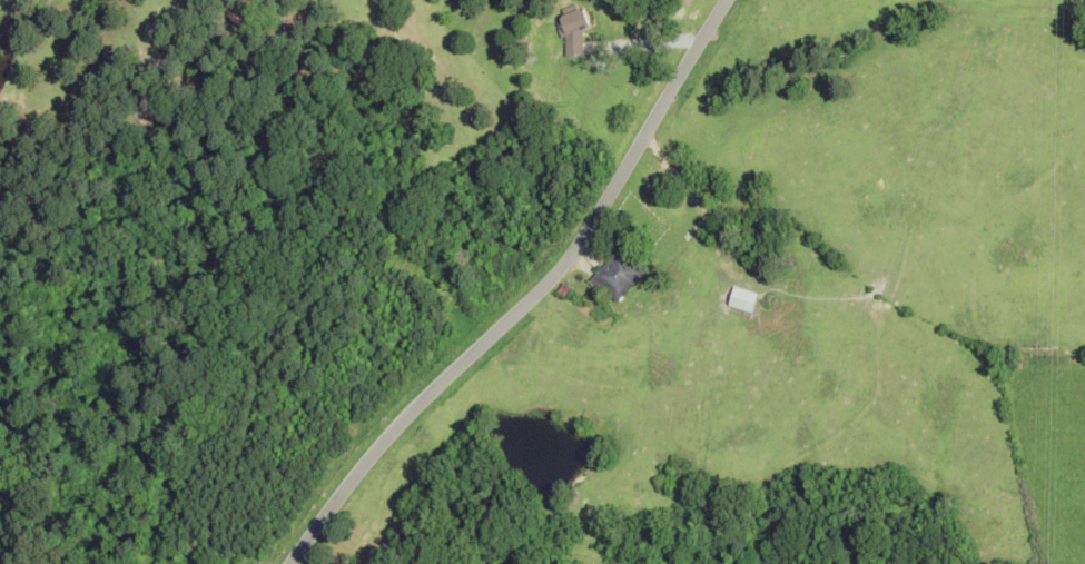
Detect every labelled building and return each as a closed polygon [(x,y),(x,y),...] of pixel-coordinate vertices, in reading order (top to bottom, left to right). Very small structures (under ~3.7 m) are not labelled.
[(587,5),(562,7),(565,56),(583,54),(581,26),(588,25),(587,5)] [(764,237),(764,222),(745,222),(746,238),(764,237)] [(586,281),(597,292),(602,287),(616,302),(646,272),(621,246),(586,281)]
